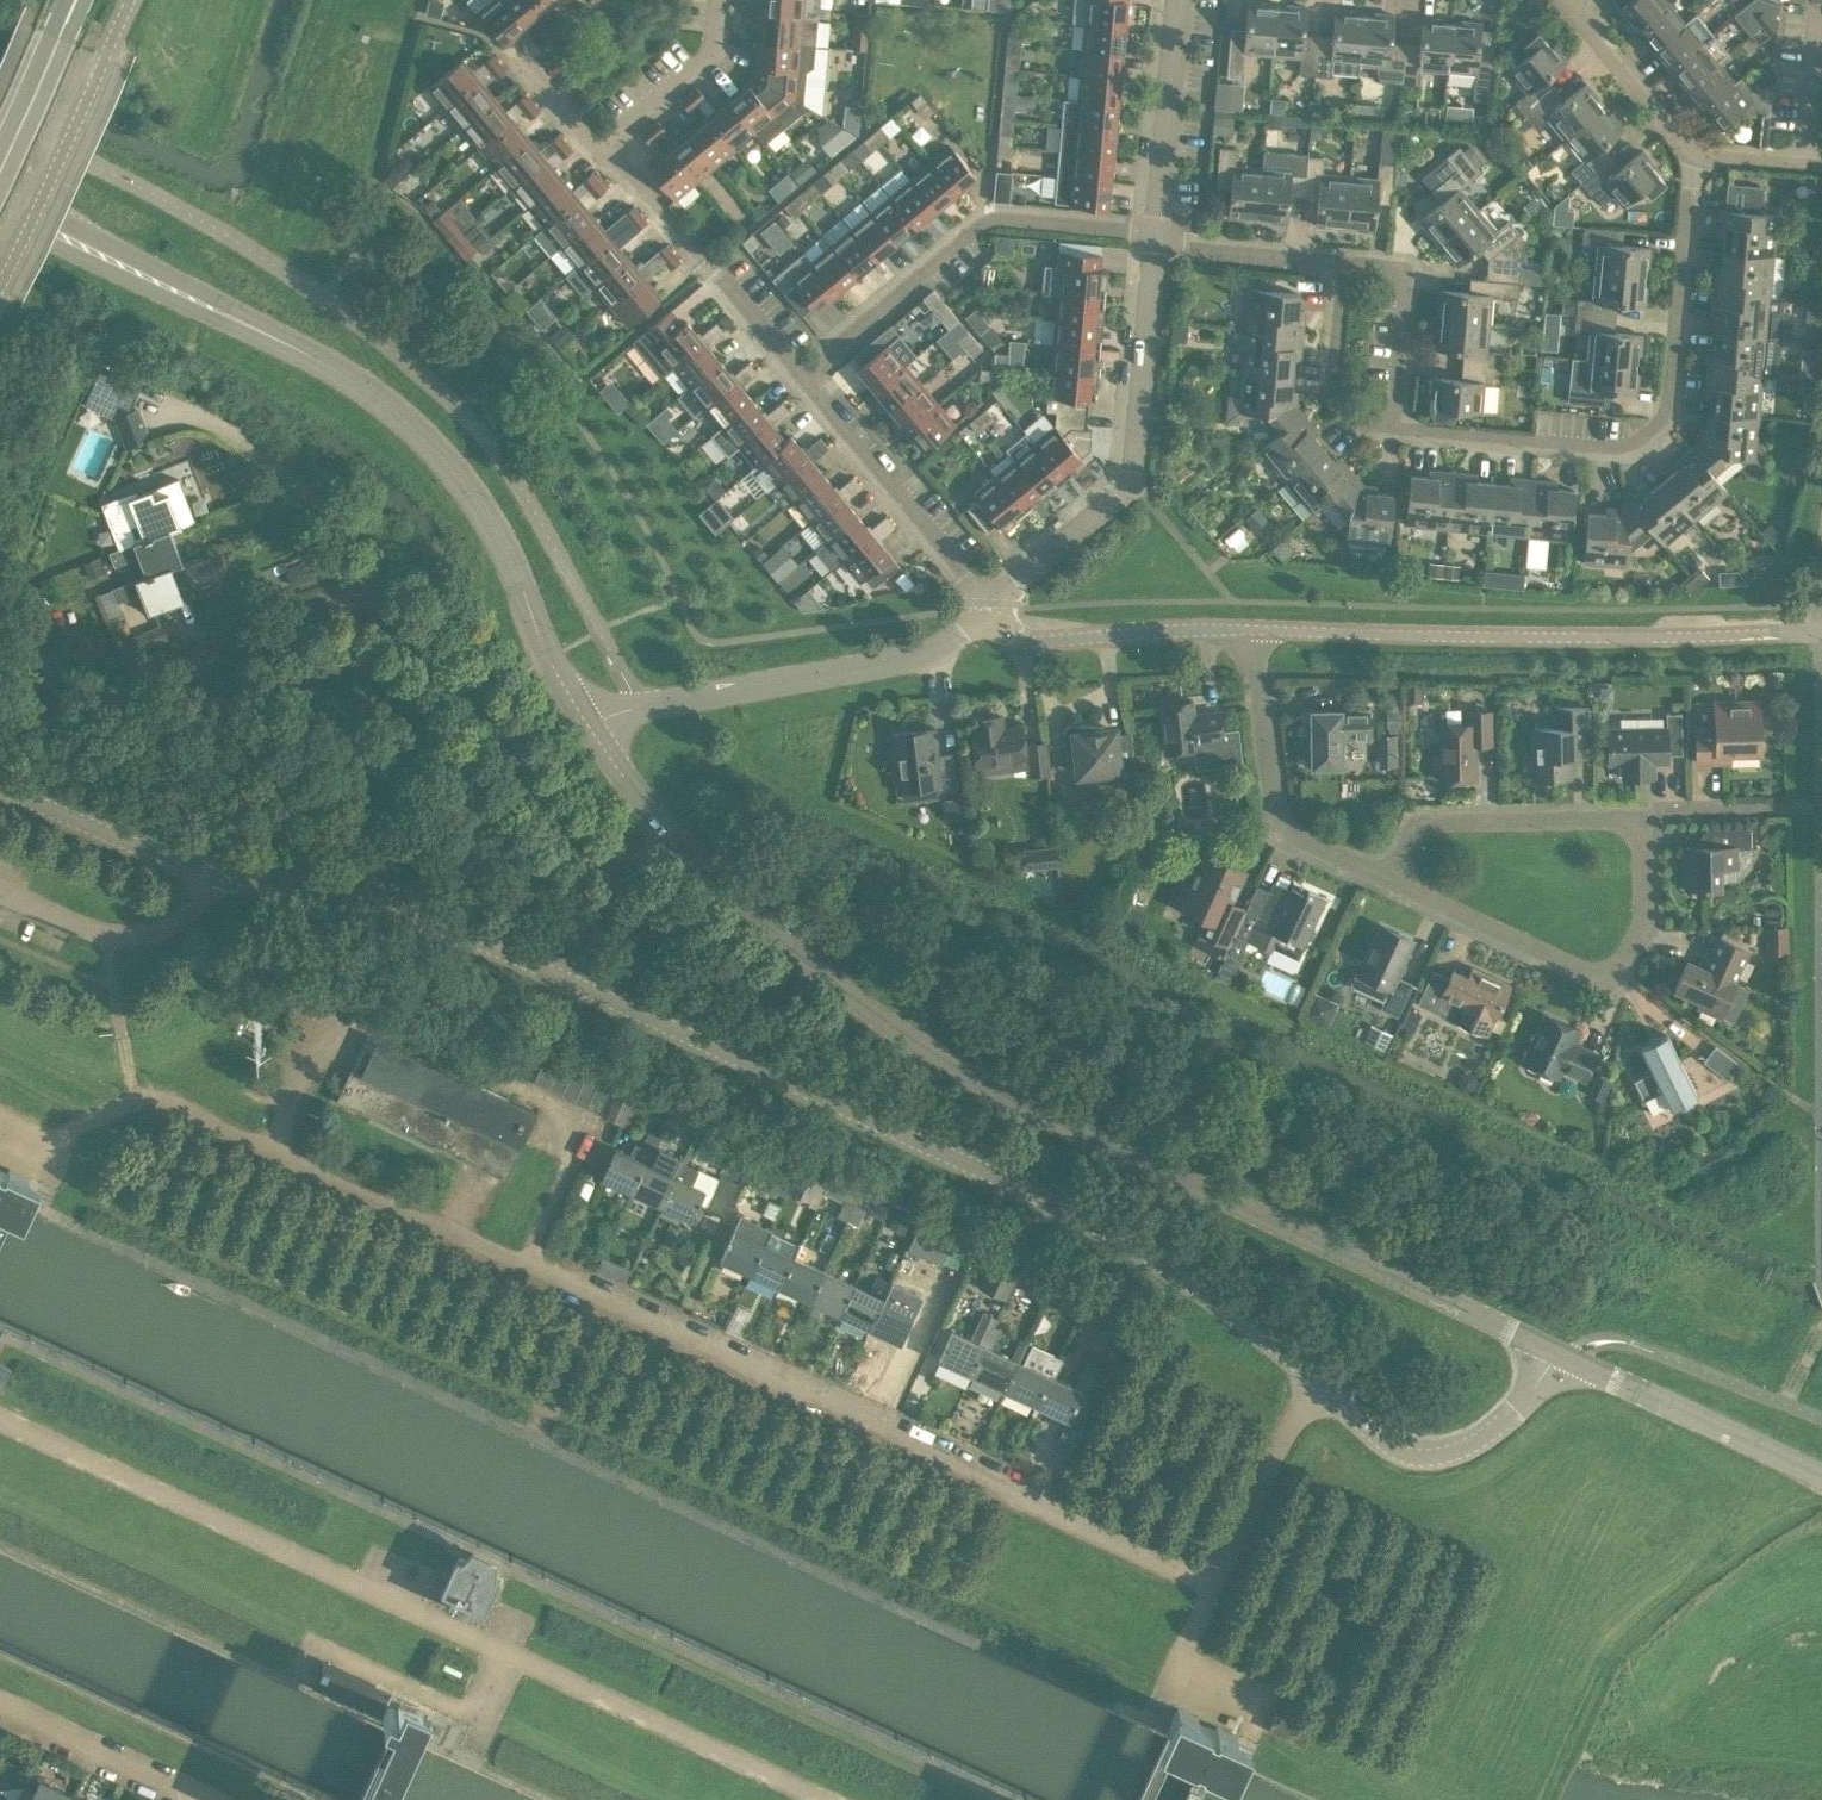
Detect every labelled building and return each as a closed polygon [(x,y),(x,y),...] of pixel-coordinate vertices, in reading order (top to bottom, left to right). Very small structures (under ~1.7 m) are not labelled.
[(527,26),(505,0),(490,0),(470,17),(477,26),(486,19),(506,43),(527,26)] [(546,10),(538,0),(505,0),(527,26),(546,10)] [(558,0),(538,0),(546,10),(558,0)] [(760,13),(818,18),(820,0),(761,0),(760,13)] [(1032,0),(1023,8),(1031,18),(1040,11),(1032,0)] [(1127,0),(1075,0),(1073,22),(1085,23),(1125,27),(1127,0)] [(1626,3),(1618,10),(1634,30),(1668,2),(1666,0),(1624,0),(1626,3)] [(1245,52),(1271,54),(1276,7),(1268,6),(1268,2),(1248,1),(1245,36),(1230,35),(1227,77),(1243,78),(1245,52)] [(1634,30),(1651,50),(1684,22),(1668,2),(1634,30)] [(1299,74),(1313,75),(1316,43),(1304,42),(1307,6),(1287,4),(1287,8),(1276,7),(1271,54),(1301,57),(1299,74)] [(1332,60),(1359,62),(1363,15),(1355,14),(1355,11),(1336,9),(1332,44),(1316,43),(1313,75),(1331,77),(1332,60)] [(1755,17),(1761,25),(1770,17),(1764,10),(1755,17)] [(856,22),(868,23),(869,13),(857,12),(856,22)] [(1380,81),(1401,83),(1403,51),(1391,50),(1394,14),(1374,12),(1374,16),(1363,15),(1359,62),(1377,64),(1376,70),(1380,81)] [(562,13),(554,19),(562,28),(570,22),(562,13)] [(760,13),(757,38),(815,44),(818,18),(760,13)] [(1685,22),(1684,22),(1651,50),(1667,70),(1712,33),(1696,13),(1685,22)] [(1770,17),(1761,25),(1769,34),(1778,26),(1778,19),(1775,15),(1771,18),(1770,17)] [(1420,68),(1446,70),(1450,23),(1442,22),(1443,19),(1423,17),(1420,52),(1403,51),(1401,83),(1418,85),(1420,68)] [(554,35),(562,28),(554,19),(546,26),(554,35)] [(1461,24),(1450,23),(1446,70),(1475,73),(1473,99),(1489,101),(1493,59),(1478,58),(1481,22),(1462,20),(1461,24)] [(868,23),(856,22),(853,48),(865,49),(868,23)] [(1085,23),(1083,48),(1123,52),(1125,27),(1085,23)] [(1007,42),(1021,43),(1022,32),(1009,31),(1007,42)] [(1527,92),(1514,103),(1509,107),(1519,119),(1524,115),(1524,114),(1548,93),(1540,83),(1568,60),(1555,45),(1552,48),(1539,32),(1523,45),(1530,53),(1509,70),(1527,92)] [(1717,62),(1717,61),(1728,52),(1712,33),(1667,70),(1684,90),(1717,62)] [(757,38),(754,75),(768,82),(803,103),(806,71),(813,66),(815,44),(757,38)] [(1007,42),(1005,67),(1018,68),(1021,43),(1007,42)] [(1120,78),(1123,52),(1083,48),(1080,74),(1120,78)] [(483,62),(490,70),(499,63),(492,54),(483,62)] [(428,87),(446,107),(479,80),(462,59),(428,87)] [(1684,90),(1700,110),(1734,82),(1717,62),(1684,90)] [(506,71),(499,63),(490,70),(497,78),(506,71)] [(1005,67),(1003,93),(1016,94),(1017,83),(1018,68),(1005,67)] [(1118,103),(1120,78),(1080,74),(1078,100),(1118,103)] [(754,76),(727,99),(755,132),(764,144),(809,106),(803,103),(768,82),(754,75),(754,76)] [(1747,115),(1754,115),(1752,144),(1766,145),(1770,102),(1761,92),(1752,91),(1740,77),(1734,82),(1700,110),(1717,130),(1742,110),(1747,115)] [(1212,131),(1231,131),(1232,108),(1242,108),(1243,80),(1213,79),(1212,131)] [(446,107),(462,127),(495,99),(479,80),(446,107)] [(1548,117),(1564,137),(1601,106),(1596,100),(1599,98),(1586,83),(1559,105),(1548,93),(1524,114),(1524,115),(1535,127),(1548,117)] [(697,87),(689,94),(697,103),(705,97),(697,87)] [(919,93),(911,101),(919,111),(928,104),(919,93)] [(1016,94),(1003,93),(1002,104),(1015,105),(1016,94)] [(517,102),(523,110),(533,102),(526,94),(517,102)] [(688,111),(697,103),(689,94),(680,101),(688,111)] [(1269,98),(1268,112),(1283,113),(1284,99),(1269,98)] [(512,119),(495,99),(462,127),(479,147),(512,119)] [(736,148),(755,132),(727,99),(707,115),(736,148)] [(1115,129),(1118,103),(1078,100),(1078,101),(1064,99),(1061,124),(1115,129)] [(539,110),(533,102),(523,110),(530,118),(539,110)] [(1571,170),(1580,181),(1604,160),(1596,151),(1624,128),(1611,112),(1608,115),(1601,106),(1564,137),(1583,159),(1571,170)] [(716,165),(736,148),(707,115),(687,131),(716,165)] [(479,147),(495,167),(529,139),(512,119),(479,147)] [(828,149),(832,156),(857,135),(828,119),(820,126),(834,144),(828,149)] [(657,120),(650,126),(658,136),(665,129),(657,120)] [(1113,155),(1115,129),(1061,124),(1059,150),(1113,155)] [(649,143),(658,136),(650,126),(641,134),(649,143)] [(872,133),(881,143),(889,136),(880,126),(872,133)] [(687,131),(668,148),(696,181),(716,165),(687,131)] [(881,143),(872,133),(863,140),(872,150),(881,143)] [(998,144),(1011,145),(1012,134),(999,133),(998,144)] [(545,159),(556,149),(556,150),(566,142),(559,134),(539,151),(529,139),(495,167),(512,187),(545,159)] [(572,150),(566,142),(556,150),(563,158),(572,150)] [(1011,145),(998,144),(997,155),(1010,156),(1011,145)] [(950,145),(930,162),(955,193),(975,176),(950,145)] [(1435,233),(1440,239),(1477,208),(1460,188),(1480,171),(1459,146),(1422,178),(1433,191),(1438,186),(1447,197),(1419,220),(1432,235),(1435,233)] [(674,200),(696,181),(668,148),(646,166),(674,200)] [(1248,215),(1256,215),(1261,168),(1235,166),(1236,149),(1220,148),(1217,180),(1232,181),(1228,217),(1248,219),(1248,215)] [(1059,150),(1057,175),(1111,180),(1113,155),(1059,150)] [(1602,204),(1613,195),(1622,206),(1643,188),(1650,196),(1666,183),(1652,167),(1655,165),(1642,150),(1615,173),(1604,160),(1580,181),(1591,195),(1593,193),(1602,204)] [(1290,171),(1261,168),(1256,215),(1267,217),(1267,220),(1287,222),(1290,186),(1302,188),(1306,155),(1292,154),(1290,171)] [(1323,157),(1306,155),(1302,188),(1319,189),(1316,225),(1335,226),(1336,223),(1343,224),(1348,176),(1322,174),(1323,157)] [(512,187),(529,206),(562,179),(545,159),(512,187)] [(832,166),(841,176),(849,169),(841,159),(832,166)] [(930,162),(910,178),(936,209),(955,193),(930,162)] [(1377,179),(1348,176),(1343,224),(1355,225),(1354,228),(1374,230),(1377,194),(1392,196),(1395,164),(1379,162),(1377,179)] [(841,176),(832,166),(824,173),(832,183),(841,176)] [(994,185),(993,196),(993,201),(1010,203),(1013,172),(995,171),(994,185)] [(583,181),(589,189),(599,182),(592,173),(583,181)] [(1108,207),(1111,180),(1057,175),(1054,202),(1108,207)] [(916,226),(936,209),(910,178),(890,195),(916,226)] [(529,206),(545,226),(578,199),(562,179),(529,206)] [(605,189),(599,182),(589,189),(596,197),(605,189)] [(1726,224),(1724,251),(1773,255),(1776,229),(1773,229),(1774,216),(1777,216),(1777,215),(1761,213),(1763,187),(1728,184),(1726,210),(1721,209),(1719,224),(1726,224)] [(793,199),(801,209),(809,202),(801,192),(793,199)] [(1552,206),(1551,223),(1565,224),(1567,194),(1566,194),(1552,206)] [(890,195),(870,211),(896,242),(916,226),(890,195)] [(545,226),(561,246),(595,218),(578,199),(545,226)] [(801,209),(793,199),(784,206),(793,216),(801,209)] [(624,213),(631,221),(641,214),(633,205),(624,213)] [(1485,242),(1494,253),(1493,264),(1488,264),(1487,279),(1519,282),(1523,238),(1509,220),(1496,231),(1477,208),(1440,239),(1447,247),(1445,250),(1457,265),(1485,242)] [(433,218),(450,239),(461,229),(444,209),(433,218)] [(876,258),(896,242),(870,211),(851,228),(876,258)] [(647,221),(641,214),(631,221),(638,229),(647,221)] [(772,217),(756,231),(779,255),(794,241),(772,217)] [(611,238),(595,218),(561,246),(578,266),(611,238)] [(1599,244),(1596,271),(1644,276),(1645,267),(1648,267),(1650,247),(1615,244),(1616,229),(1584,226),(1582,243),(1599,244)] [(851,228),(831,244),(857,275),(876,258),(851,228)] [(461,229),(450,239),(460,251),(471,242),(461,229)] [(499,241),(494,234),(479,247),(485,254),(499,241)] [(758,245),(750,234),(741,241),(750,252),(758,245)] [(578,266),(595,285),(628,258),(611,238),(578,266)] [(837,291),(857,275),(831,244),(811,261),(837,291)] [(644,277),(664,261),(673,253),(666,245),(658,251),(637,268),(628,258),(595,285),(611,305),(644,277)] [(1058,250),(1057,265),(1044,264),(1042,291),(1057,293),(1058,292),(1098,295),(1098,286),(1106,286),(1107,270),(1100,269),(1101,254),(1058,250)] [(1714,277),(1713,290),(1767,295),(1768,282),(1771,282),(1773,255),(1724,251),(1721,278),(1714,277)] [(816,309),(837,291),(811,261),(803,252),(772,278),(802,314),(812,305),(816,309)] [(680,261),(673,253),(664,261),(670,269),(680,261)] [(1547,268),(1537,267),(1535,283),(1546,284),(1547,268)] [(1577,298),(1576,313),(1608,316),(1609,303),(1645,306),(1647,286),(1643,286),(1644,276),(1596,271),(1594,300),(1577,298)] [(661,297),(644,277),(611,305),(628,325),(661,297)] [(1518,298),(1519,282),(1487,279),(1477,278),(1476,293),(1440,290),(1439,309),(1442,310),(1442,319),(1489,323),(1492,296),(1518,298)] [(1249,329),(1302,334),(1304,321),(1297,320),(1299,293),(1250,288),(1247,316),(1250,316),(1249,329)] [(930,306),(940,297),(933,289),(922,297),(930,306)] [(1719,305),(1716,331),(1780,337),(1784,297),(1767,295),(1713,290),(1712,304),(1719,305)] [(1057,293),(1055,318),(1102,322),(1104,307),(1097,306),(1098,295),(1058,292),(1057,293)] [(930,306),(922,297),(913,305),(920,314),(930,306)] [(948,327),(958,319),(944,302),(934,311),(948,327)] [(971,324),(982,315),(975,308),(965,316),(971,324)] [(662,376),(673,367),(703,341),(708,346),(716,340),(707,329),(699,336),(686,321),(683,324),(671,310),(633,341),(662,376)] [(1591,331),(1588,358),(1636,363),(1636,354),(1640,354),(1642,335),(1607,331),(1608,316),(1576,313),(1574,330),(1591,331)] [(982,315),(971,324),(979,333),(989,325),(982,315)] [(1055,318),(1053,343),(1093,347),(1094,337),(1101,338),(1102,322),(1055,318)] [(1471,351),(1469,365),(1502,368),(1503,353),(1486,351),(1489,323),(1442,319),(1441,329),(1437,328),(1435,348),(1471,351)] [(715,322),(707,329),(716,340),(724,333),(715,322)] [(558,347),(567,338),(558,329),(549,338),(558,347)] [(1302,334),(1249,329),(1246,329),(1246,330),(1249,330),(1248,343),(1245,343),(1242,369),(1292,374),(1294,348),(1301,348),(1302,334)] [(963,346),(973,338),(968,331),(957,339),(963,346)] [(1776,379),(1780,337),(1716,331),(1714,358),(1707,358),(1706,372),(1759,377),(1776,379)] [(973,338),(963,346),(971,356),(982,348),(973,338)] [(673,367),(689,387),(720,361),(708,346),(703,341),(673,367)] [(857,369),(874,389),(904,363),(888,343),(857,369)] [(1053,343),(1050,369),(1098,373),(1099,358),(1092,357),(1093,347),(1053,343)] [(995,352),(994,364),(1007,365),(1008,353),(995,352)] [(1588,358),(1588,359),(1572,358),(1570,385),(1569,385),(1568,401),(1600,404),(1601,390),(1637,393),(1639,373),(1635,373),(1636,363),(1588,358)] [(689,387),(706,406),(736,381),(740,386),(748,379),(740,369),(732,376),(720,361),(689,387)] [(748,362),(740,369),(748,379),(757,372),(748,362)] [(874,389),(889,408),(920,382),(904,363),(874,389)] [(1500,385),(1502,368),(1469,365),(1468,380),(1432,377),(1431,397),(1434,397),(1433,417),(1453,419),(1454,409),(1481,412),(1484,383),(1500,385)] [(992,380),(993,369),(980,368),(979,379),(992,380)] [(1096,389),(1098,373),(1050,369),(1048,395),(1047,395),(1046,410),(1056,411),(1056,410),(1087,413),(1089,388),(1096,389)] [(1280,430),(1281,431),(1303,413),(1296,404),(1289,404),(1292,374),(1242,369),(1240,396),(1243,397),(1242,410),(1239,409),(1237,422),(1266,425),(1272,420),(1280,430)] [(90,392),(129,409),(139,388),(100,370),(90,392)] [(1711,386),(1709,412),(1758,416),(1761,390),(1758,390),(1759,377),(1706,372),(1704,385),(1711,386)] [(617,410),(627,400),(607,379),(596,389),(617,410)] [(706,406),(722,426),(753,401),(740,386),(736,381),(706,406)] [(937,403),(920,382),(889,408),(906,428),(937,403)] [(722,426),(711,435),(728,456),(739,447),(739,446),(769,421),(773,425),(781,419),(773,408),(765,415),(753,401),(722,426)] [(781,401),(773,408),(781,419),(790,412),(781,401)] [(937,403),(906,428),(924,449),(955,424),(937,403)] [(666,406),(646,422),(652,430),(672,414),(666,406)] [(139,407),(113,417),(126,448),(150,438),(139,407)] [(976,415),(985,425),(994,418),(986,407),(976,415)] [(1085,429),(1087,413),(1056,410),(1056,411),(1054,426),(1033,443),(1059,475),(1068,468),(1072,473),(1085,463),(1080,457),(1089,449),(1091,429),(1085,429)] [(1691,448),(1709,470),(1726,455),(1755,458),(1755,457),(1752,456),(1753,443),(1756,444),(1758,416),(1709,412),(1706,442),(1699,441),(1691,448)] [(1269,460),(1285,479),(1323,447),(1307,428),(1312,424),(1303,413),(1281,431),(1260,449),(1261,450),(1263,448),(1271,458),(1269,460)] [(985,425),(976,415),(969,421),(978,431),(985,425)] [(786,440),(785,440),(773,425),(769,421),(739,446),(739,447),(756,466),(761,462),(760,461),(786,440)] [(812,461),(820,454),(811,444),(803,450),(791,435),(785,440),(786,440),(760,461),(761,462),(756,466),(750,471),(767,491),(778,482),(777,481),(808,456),(812,461)] [(820,437),(811,444),(820,454),(828,447),(820,437)] [(1033,443),(1013,460),(1044,496),(1056,486),(1052,480),(1059,475),(1033,443)] [(1328,499),(1334,494),(1356,476),(1347,465),(1342,469),(1323,447),(1285,479),(1303,501),(1306,499),(1314,509),(1312,511),(1313,512),(1328,499)] [(1726,492),(1727,491),(1709,470),(1691,448),(1680,457),(1684,463),(1662,480),(1695,519),(1716,501),(1714,498),(1724,490),(1726,492)] [(778,482),(793,501),(824,475),(812,461),(808,456),(777,481),(778,482)] [(1013,460),(993,476),(1019,507),(1028,500),(1032,506),(1044,496),(1013,460)] [(1447,528),(1453,472),(1439,470),(1438,477),(1411,475),(1406,524),(1434,527),(1434,524),(1447,525),(1447,528)] [(1485,532),(1488,532),(1492,482),(1466,480),(1466,473),(1453,472),(1447,528),(1448,528),(1448,525),(1461,526),(1461,529),(1485,532)] [(845,500),(853,493),(844,483),(836,490),(824,475),(793,501),(810,521),(841,495),(845,500)] [(853,476),(844,483),(853,493),(861,486),(853,476)] [(1012,513),(1019,507),(993,476),(974,493),(978,497),(966,507),(988,533),(1000,524),(1004,529),(1017,519),(1012,513)] [(1334,494),(1328,499),(1348,522),(1346,540),(1348,540),(1348,537),(1361,538),(1361,541),(1388,544),(1393,494),(1363,491),(1363,485),(1356,476),(1334,494)] [(179,478),(152,489),(117,503),(120,511),(107,516),(113,529),(120,548),(121,547),(171,529),(171,530),(196,520),(179,478)] [(1527,536),(1528,536),(1533,479),(1520,478),(1519,485),(1492,482),(1488,532),(1514,534),(1515,531),(1528,532),(1527,536)] [(1533,479),(1528,536),(1529,536),(1529,533),(1542,534),(1542,537),(1569,540),(1574,490),(1547,487),(1547,480),(1533,479)] [(1675,535),(1695,519),(1662,480),(1643,497),(1639,492),(1627,501),(1651,529),(1664,545),(1665,544),(1663,541),(1673,533),(1675,535)] [(810,521),(826,540),(857,515),(845,500),(841,495),(810,521)] [(1651,529),(1627,501),(1619,508),(1618,515),(1588,512),(1584,562),(1611,565),(1611,561),(1624,563),(1624,566),(1626,566),(1627,549),(1650,530),(1651,529)] [(728,506),(708,521),(717,532),(736,517),(728,506)] [(878,540),(886,533),(877,523),(869,529),(857,515),(826,540),(815,549),(832,569),(843,560),(874,535),(878,540)] [(886,516),(877,523),(886,533),(894,526),(886,516)] [(140,556),(147,575),(153,574),(172,566),(172,567),(183,563),(171,530),(171,529),(121,547),(120,548),(109,552),(114,566),(140,556)] [(891,555),(878,540),(874,535),(843,560),(860,581),(865,577),(873,587),(899,565),(891,555)] [(763,562),(779,581),(799,564),(783,545),(763,562)] [(184,563),(183,563),(172,567),(172,566),(153,574),(147,575),(111,588),(116,602),(140,593),(148,614),(185,600),(184,599),(196,594),(184,563)] [(1698,567),(1689,575),(1698,585),(1708,577),(1698,567)] [(1521,584),(1522,572),(1483,571),(1483,583),(1521,584)] [(789,573),(779,581),(788,593),(799,584),(789,573)] [(1698,585),(1689,575),(1679,583),(1689,594),(1698,585)] [(137,651),(168,640),(162,623),(131,636),(137,651)] [(1421,685),(1407,685),(1407,702),(1420,702),(1421,685)] [(1760,752),(1759,716),(1759,699),(1714,700),(1715,730),(1696,730),(1696,762),(1730,761),(1730,752),(1760,752)] [(1170,737),(1172,751),(1197,748),(1197,743),(1223,740),(1219,711),(1193,714),(1192,701),(1160,705),(1164,738),(1170,737)] [(1533,728),(1534,779),(1570,778),(1569,736),(1586,736),(1586,706),(1555,707),(1556,728),(1533,728)] [(1368,710),(1311,711),(1312,766),(1341,765),(1341,737),(1368,737),(1368,710)] [(1470,724),(1440,725),(1441,780),(1475,780),(1475,744),(1491,744),(1491,711),(1469,711),(1470,724)] [(1653,762),(1667,762),(1667,754),(1682,754),(1681,713),(1666,713),(1666,728),(1608,729),(1608,763),(1622,763),(1623,777),(1653,777),(1653,762)] [(973,719),(975,732),(972,732),(977,768),(1026,762),(1028,775),(1049,773),(1045,742),(1024,744),(1022,726),(1002,728),(1001,716),(973,719)] [(1104,735),(1104,730),(1103,726),(1068,723),(1062,731),(1066,757),(1077,756),(1079,773),(1090,772),(1091,777),(1112,779),(1113,786),(1135,784),(1130,732),(1104,735)] [(933,729),(892,734),(899,789),(939,785),(939,789),(956,787),(952,753),(936,755),(933,729)] [(1685,881),(1685,888),(1713,888),(1719,882),(1719,867),(1737,867),(1737,848),(1755,847),(1755,828),(1707,829),(1707,847),(1685,847),(1685,859),(1682,863),(1682,881),(1685,881)] [(1057,864),(1055,848),(1025,851),(1027,867),(1057,864)] [(1200,932),(1227,945),(1244,909),(1230,902),(1244,871),(1205,853),(1189,889),(1184,886),(1175,904),(1206,919),(1200,932)] [(1270,951),(1272,946),(1297,958),(1325,898),(1307,889),(1305,893),(1291,887),(1286,899),(1269,891),(1260,910),(1254,913),(1244,909),(1227,945),(1222,957),(1236,964),(1247,940),(1270,951)] [(1412,940),(1382,926),(1354,986),(1384,999),(1380,1008),(1398,1016),(1412,983),(1395,976),(1412,940)] [(1767,927),(1767,951),(1787,951),(1786,927),(1767,927)] [(1746,951),(1713,935),(1713,936),(1716,938),(1702,968),(1687,961),(1674,989),(1700,1001),(1698,1005),(1720,1015),(1735,983),(1732,981),(1746,951)] [(1435,1009),(1454,1018),(1487,1033),(1509,984),(1472,967),(1468,977),(1453,969),(1449,978),(1433,971),(1420,999),(1436,1006),(1435,1009)] [(1296,1001),(1303,983),(1267,971),(1261,988),(1296,1001)] [(1545,1015),(1523,1061),(1558,1077),(1562,1069),(1585,1079),(1597,1053),(1574,1043),(1579,1031),(1545,1015)] [(1671,1109),(1697,1096),(1666,1034),(1640,1047),(1652,1071),(1633,1080),(1643,1100),(1662,1091),(1671,1109)] [(506,1179),(523,1142),(537,1111),(378,1037),(361,1072),(351,1068),(336,1100),(506,1179)] [(1730,1078),(1740,1064),(1715,1045),(1705,1059),(1730,1078)] [(533,1082),(546,1088),(560,1058),(547,1052),(533,1082)] [(546,1088),(560,1094),(574,1064),(560,1058),(546,1088)] [(560,1094),(573,1100),(587,1070),(574,1064),(560,1094)] [(573,1100),(586,1106),(600,1076),(587,1070),(573,1100)] [(600,1076),(586,1106),(600,1113),(614,1082),(600,1076)] [(633,1130),(647,1099),(625,1090),(613,1121),(633,1130)] [(601,1178),(632,1192),(646,1161),(649,1163),(657,1145),(661,1136),(648,1130),(641,1145),(635,1143),(630,1154),(615,1147),(601,1178)] [(750,1159),(758,1143),(736,1132),(728,1148),(750,1159)] [(646,1161),(632,1192),(661,1205),(682,1161),(684,1157),(657,1145),(649,1163),(646,1161)] [(748,1176),(759,1181),(769,1160),(758,1154),(748,1176)] [(785,1196),(794,1176),(796,1172),(769,1160),(759,1181),(758,1183),(785,1196)] [(699,1169),(682,1161),(661,1205),(665,1207),(662,1212),(673,1217),(676,1212),(692,1219),(704,1190),(691,1185),(699,1169)] [(18,1199),(29,1177),(0,1164),(0,1191),(18,1199)] [(800,1168),(789,1191),(811,1201),(822,1178),(800,1168)] [(706,1207),(724,1215),(738,1184),(720,1175),(716,1183),(706,1207)] [(848,1221),(855,1205),(845,1200),(837,1216),(848,1221)] [(855,1205),(848,1221),(857,1225),(864,1209),(855,1205)] [(739,1220),(720,1259),(752,1273),(766,1244),(765,1243),(763,1242),(768,1232),(739,1220)] [(941,1264),(953,1240),(919,1224),(908,1248),(941,1264)] [(796,1257),(795,1257),(801,1244),(798,1243),(798,1245),(771,1233),(772,1231),(771,1230),(765,1243),(766,1244),(752,1273),(782,1287),(796,1257)] [(1005,1298),(1012,1284),(1019,1269),(991,1256),(978,1285),(1005,1298)] [(782,1287),(811,1301),(825,1271),(796,1257),(782,1287)] [(1054,1271),(1037,1263),(1026,1287),(1043,1295),(1054,1271)] [(811,1301),(839,1314),(853,1284),(825,1271),(811,1301)] [(1077,1310),(1082,1296),(1087,1284),(1059,1272),(1048,1298),(1077,1310)] [(870,1291),(853,1284),(839,1314),(870,1328),(884,1298),(892,1281),(878,1275),(870,1291)] [(884,1298),(870,1328),(901,1343),(922,1295),(892,1281),(884,1298)] [(1086,1309),(1078,1326),(1092,1332),(1100,1316),(1086,1309)] [(952,1330),(938,1359),(971,1374),(985,1345),(990,1347),(999,1329),(993,1326),(997,1317),(983,1311),(970,1338),(952,1330)] [(971,1374),(1003,1389),(1017,1360),(1022,1362),(1031,1343),(1021,1338),(1012,1357),(990,1347),(985,1345),(971,1374)] [(1003,1389),(1035,1404),(1049,1375),(1055,1377),(1063,1358),(1053,1353),(1031,1343),(1022,1362),(1017,1360),(1003,1389)] [(1035,1404),(1069,1420),(1070,1417),(1085,1424),(1110,1371),(1088,1361),(1076,1387),(1055,1377),(1049,1375),(1035,1404)] [(0,1364),(0,1393),(11,1369),(0,1364)] [(456,1554),(439,1589),(450,1594),(445,1604),(468,1614),(473,1604),(483,1609),(500,1575),(495,1572),(496,1563),(496,1557),(471,1545),(467,1550),(460,1556),(456,1554)] [(323,1660),(311,1686),(393,1723),(394,1720),(416,1730),(422,1717),(400,1707),(405,1697),(323,1660)] [(1178,1707),(1167,1729),(1225,1756),(1236,1734),(1178,1707)] [(72,1794),(39,1780),(30,1799),(69,1799),(72,1794)]
